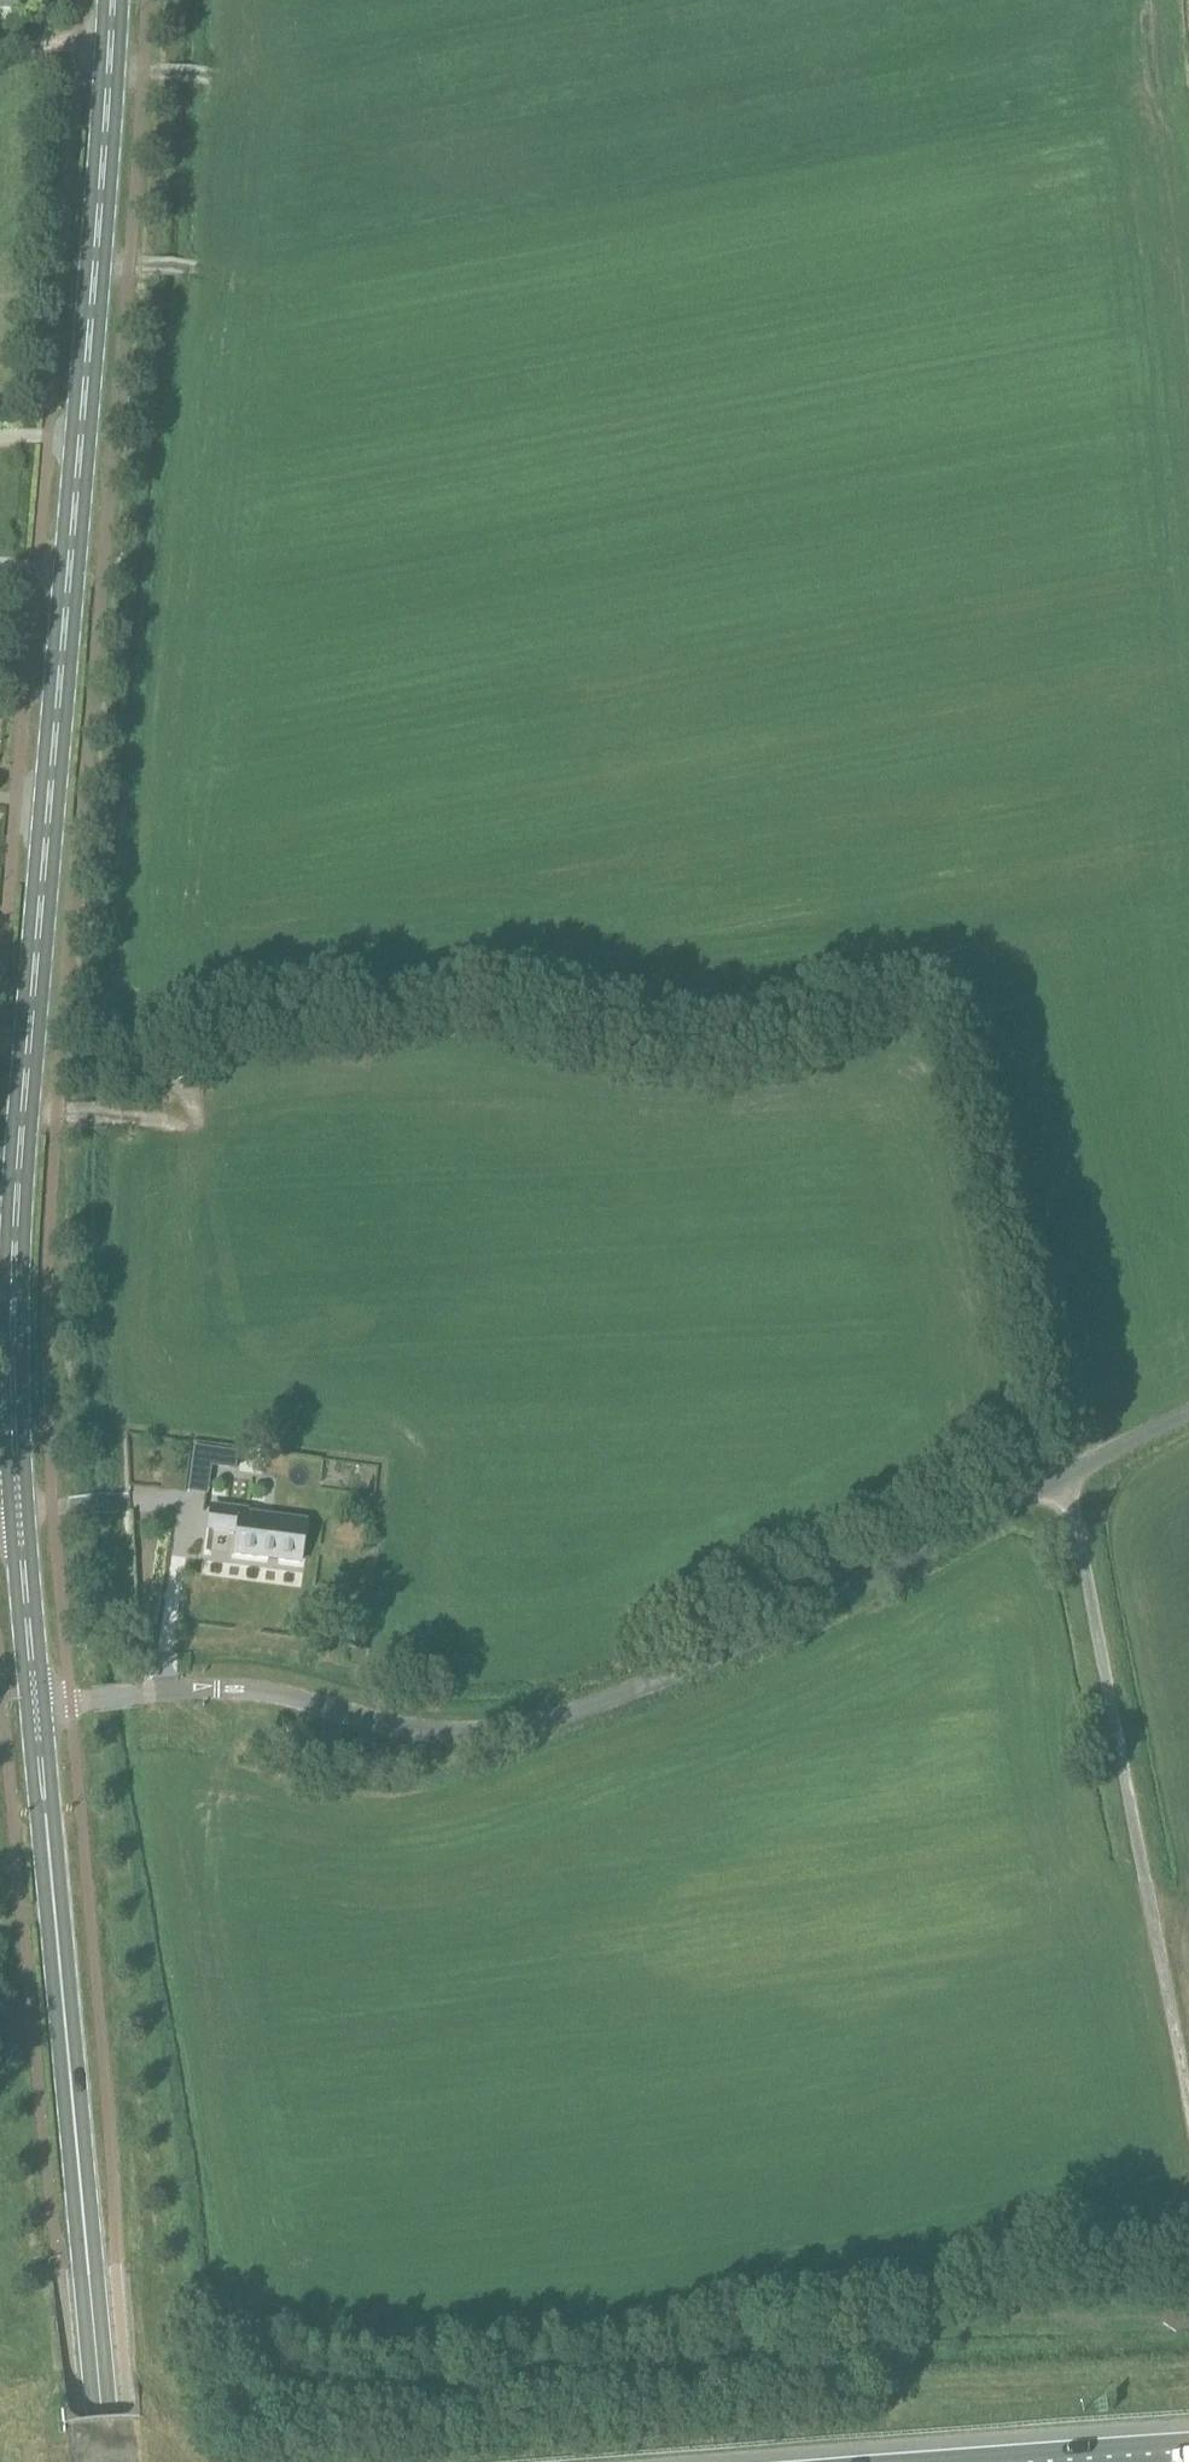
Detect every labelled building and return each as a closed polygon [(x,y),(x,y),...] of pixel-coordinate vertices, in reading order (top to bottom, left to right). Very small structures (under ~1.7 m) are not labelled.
[(8,7),(11,10),(16,9),(18,7),(42,7),(42,0),(0,0),(0,7),(8,7)] [(213,1508),(210,1529),(239,1532),(236,1554),(301,1563),(306,1524),(248,1516),(248,1513),(213,1508)]
